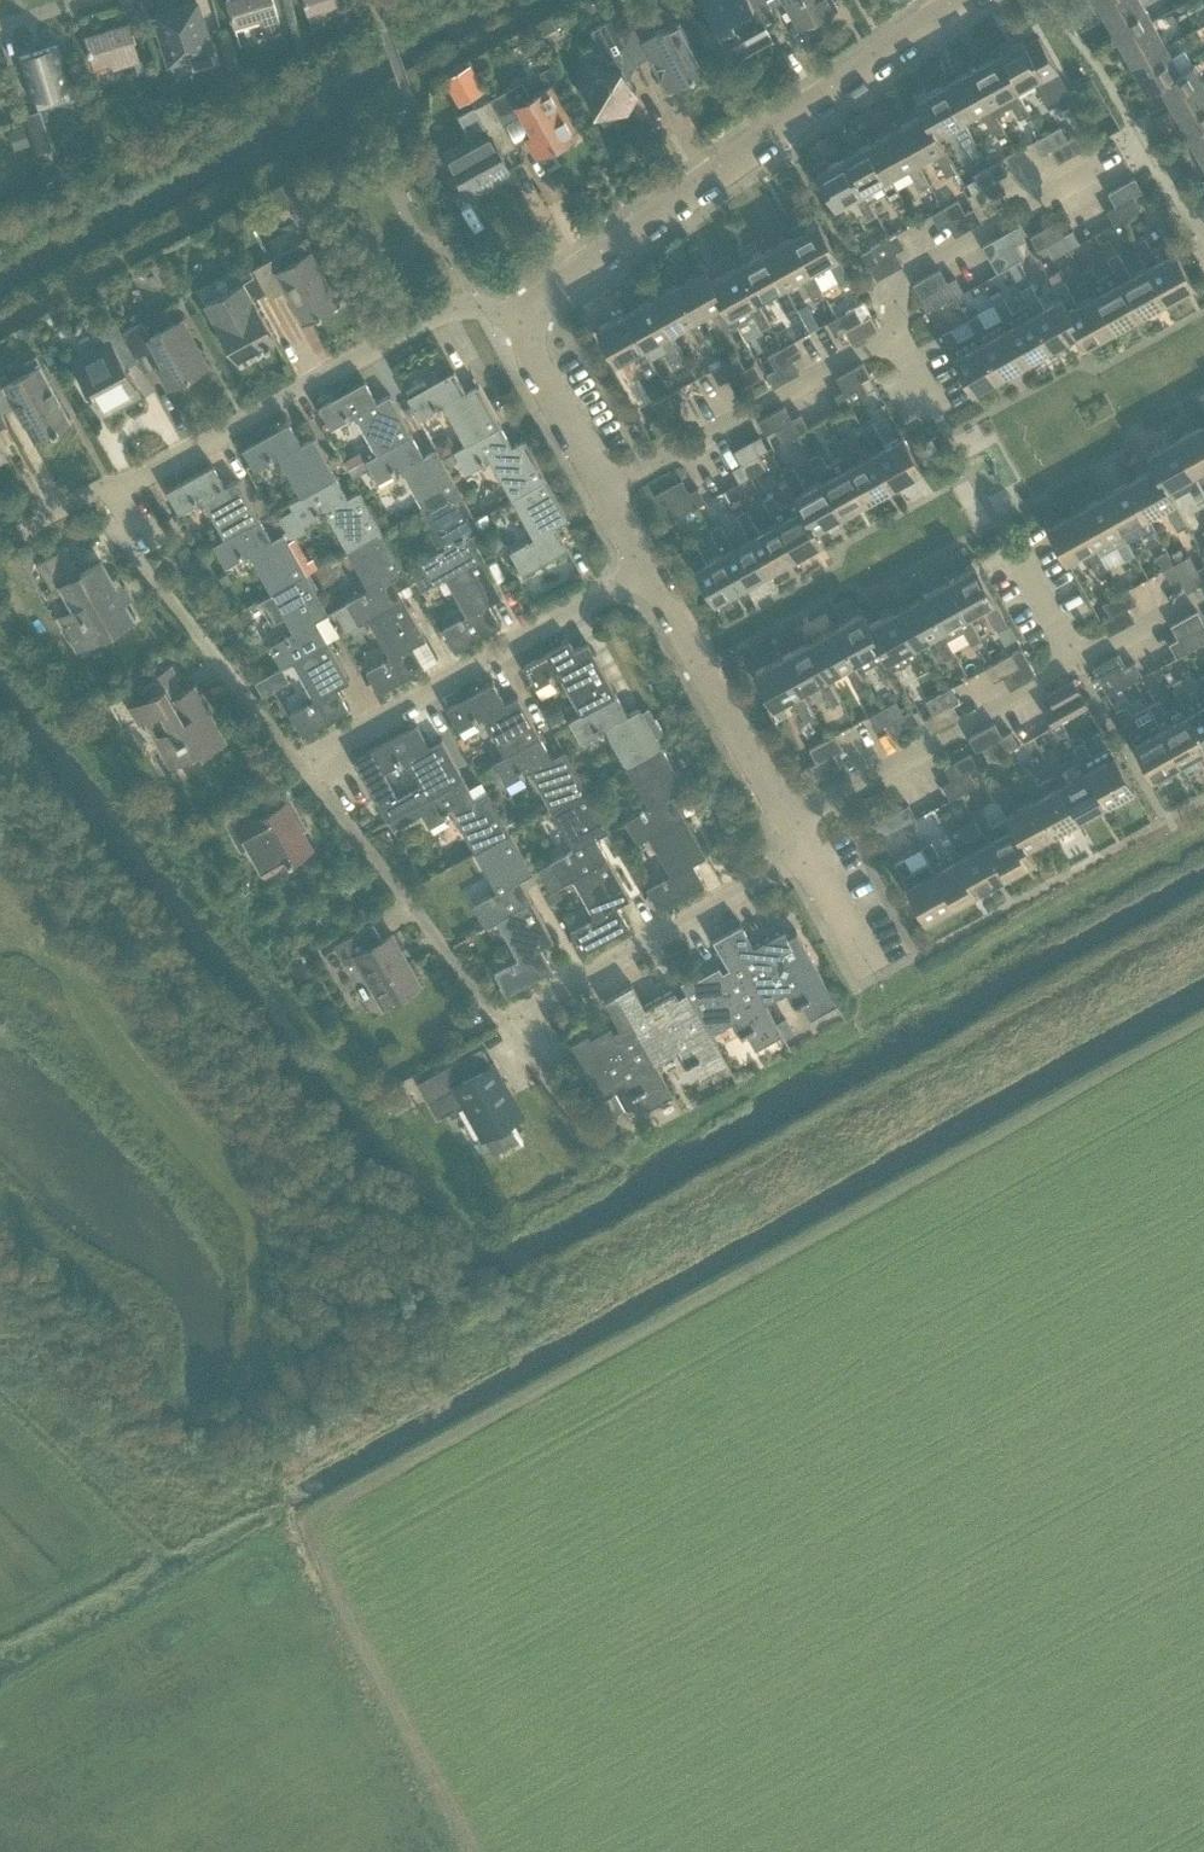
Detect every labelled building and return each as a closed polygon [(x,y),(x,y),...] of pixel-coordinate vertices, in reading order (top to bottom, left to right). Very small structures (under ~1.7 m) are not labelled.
[(263,23),(270,21),(277,18),(271,0),(226,0),(233,25),(258,18),(261,17),(263,23)] [(309,12),(340,3),(339,0),(305,0),(309,12)] [(350,2),(355,13),(365,8),(361,0),(354,0),(350,2)] [(585,8),(595,10),(603,5),(601,0),(581,0),(585,8)] [(767,0),(700,0),(733,59),(771,39),(761,22),(775,14),(771,8),(767,0)] [(771,8),(784,1),(789,11),(790,11),(799,27),(817,17),(817,18),(837,8),(832,0),(767,0),(771,8)] [(1129,0),(1095,0),(1103,15),(1129,0)] [(1141,0),(1129,0),(1103,15),(1117,40),(1153,21),(1141,0)] [(176,12),(156,18),(170,63),(190,57),(194,69),(215,62),(197,2),(175,9),(176,12)] [(552,15),(535,24),(542,36),(559,27),(552,15)] [(261,17),(258,18),(264,37),(274,34),(270,21),(263,23),(261,17)] [(579,66),(577,75),(597,111),(620,111),(633,88),(623,69),(636,62),(621,34),(618,30),(613,19),(592,30),(612,65),(610,66),(579,66)] [(641,40),(634,27),(621,34),(636,62),(649,55),(669,92),(706,71),(678,20),(641,40)] [(1117,40),(1131,65),(1166,46),(1153,21),(1117,40)] [(94,65),(111,60),(113,66),(130,60),(137,58),(126,23),(85,35),(94,65)] [(1024,40),(998,54),(1016,88),(1032,79),(1045,102),(1068,89),(1039,36),(1026,43),(1024,40)] [(59,45),(19,57),(31,96),(71,84),(59,45)] [(1131,65),(1145,91),(1158,84),(1180,71),(1194,63),(1185,48),(1172,55),(1166,46),(1131,65)] [(1019,117),(1029,111),(1016,88),(998,54),(971,69),(989,102),(1006,93),(1019,117)] [(137,58),(130,60),(134,74),(141,72),(137,58)] [(555,63),(540,71),(549,86),(550,85),(551,86),(564,79),(555,63)] [(1194,63),(1180,71),(1158,84),(1172,109),(1203,91),(1203,82),(1194,63)] [(471,64),(456,72),(471,97),(485,89),(471,64)] [(1002,126),(989,102),(971,69),(944,84),(962,117),(979,108),(992,132),(1002,126)] [(500,94),(491,99),(505,124),(515,143),(528,136),(539,155),(577,134),(551,86),(550,85),(549,86),(531,96),(522,82),(500,94)] [(975,141),(962,117),(944,84),(915,99),(922,112),(923,112),(935,132),(952,123),(965,147),(975,141)] [(1172,109),(1185,133),(1203,123),(1203,91),(1172,109)] [(490,136),(450,158),(469,194),(511,171),(500,152),(515,143),(505,124),(491,99),(475,108),(490,136)] [(171,108),(157,112),(162,126),(175,121),(171,108)] [(39,110),(24,115),(36,152),(51,148),(39,110)] [(923,112),(922,112),(899,125),(918,160),(933,152),(946,175),(956,170),(935,132),(923,112)] [(1185,133),(1200,159),(1203,157),(1203,123),(1185,133)] [(24,125),(9,129),(15,147),(29,142),(24,125)] [(931,184),(918,160),(899,125),(872,140),(891,175),(907,166),(920,190),(931,184)] [(1040,153),(1049,148),(1067,139),(1060,126),(1033,140),(1040,153)] [(1076,134),(1067,139),(1049,148),(1057,162),(1083,147),(1076,134)] [(872,140),(845,155),(864,190),(871,201),(886,192),(893,204),(904,198),(891,175),(872,140)] [(871,201),(864,190),(845,155),(817,170),(836,205),(854,196),(866,219),(877,213),(871,201)] [(999,159),(973,174),(980,186),(996,177),(1006,172),(999,159)] [(1004,191),(996,177),(980,186),(971,191),(979,205),(1004,191)] [(1116,205),(1133,196),(1142,191),(1134,178),(1109,192),(1116,205)] [(288,181),(276,187),(283,203),(296,196),(288,181)] [(1141,209),(1133,196),(1116,205),(1107,210),(1114,223),(1141,209)] [(939,226),(947,222),(965,212),(957,198),(931,213),(939,226)] [(965,212),(947,222),(955,235),(980,221),(973,207),(965,212)] [(793,236),(812,271),(828,262),(841,284),(851,279),(819,221),(793,236)] [(1038,249),(1046,244),(1064,234),(1056,221),(1030,236),(1038,249)] [(982,245),(990,259),(1016,244),(1025,239),(1017,226),(982,245)] [(1064,234),(1046,244),(1054,257),(1080,242),(1073,229),(1064,234)] [(878,259),(895,250),(904,245),(897,232),(871,246),(878,259)] [(825,293),(812,271),(793,236),(767,251),(786,285),(802,277),(814,299),(825,293)] [(1134,243),(1146,265),(1166,300),(1194,284),(1169,240),(1152,250),(1144,237),(1134,243)] [(1102,244),(1110,257),(1118,252),(1111,239),(1102,244)] [(304,242),(276,258),(256,269),(268,292),(283,284),(305,323),(339,305),(304,242)] [(1016,244),(990,259),(997,272),(1024,257),(1016,244)] [(871,246),(862,252),(869,265),(878,259),(871,246)] [(903,264),(895,250),(878,259),(869,265),(877,279),(903,264)] [(767,251),(740,266),(759,300),(775,291),(788,314),(799,308),(786,285),(767,251)] [(1139,315),(1166,300),(1146,265),(1131,274),(1118,252),(1110,257),(1108,258),(1115,271),(1139,315)] [(772,323),(759,300),(740,266),(713,281),(732,315),(737,324),(753,315),(761,329),(772,323)] [(737,325),(737,324),(732,315),(713,281),(705,267),(679,282),(698,316),(714,307),(727,331),(737,325)] [(1092,267),(1081,272),(1094,295),(1114,329),(1139,315),(1115,271),(1099,279),(1092,267)] [(940,268),(914,283),(921,297),(930,292),(947,282),(940,268)] [(253,300),(268,292),(256,269),(240,277),(243,282),(206,303),(238,361),(275,340),(253,300)] [(1059,271),(1048,276),(1055,287),(1065,282),(1059,271)] [(947,282),(930,292),(938,306),(964,291),(956,277),(947,282)] [(679,282),(653,296),(672,331),(687,322),(700,346),(712,339),(698,316),(679,282)] [(1087,344),(1114,329),(1094,295),(1077,304),(1065,282),(1055,287),(1060,298),(1080,332),(1087,344)] [(1053,347),(1080,332),(1060,298),(1044,307),(1031,283),(1021,289),(1028,302),(1053,347)] [(990,294),(996,303),(1005,298),(1000,289),(990,294)] [(930,292),(921,297),(929,311),(935,307),(938,306),(930,292)] [(653,296),(627,311),(646,345),(661,337),(674,360),(685,354),(672,331),(653,296)] [(996,303),(994,304),(1002,317),(1007,327),(1027,361),(1053,347),(1028,302),(1012,311),(1005,298),(996,303)] [(829,321),(836,334),(845,330),(862,320),(854,306),(829,321)] [(929,311),(935,322),(942,318),(935,307),(929,311)] [(602,334),(596,338),(610,365),(617,361),(634,352),(647,375),(659,368),(646,345),(627,311),(598,327),(602,334)] [(978,313),(968,319),(975,332),(981,342),(1000,376),(1027,361),(1007,327),(1002,317),(985,326),(978,313)] [(871,315),(862,320),(845,330),(853,343),(879,329),(871,315)] [(142,322),(123,333),(137,357),(156,347),(166,364),(160,368),(170,387),(208,366),(182,320),(151,338),(142,322)] [(137,357),(123,333),(117,321),(100,330),(109,345),(75,364),(103,415),(140,394),(126,367),(139,360),(137,357)] [(33,322),(22,329),(28,339),(39,333),(33,322)] [(951,328),(941,333),(973,391),(1000,376),(981,342),(975,332),(958,341),(951,328)] [(776,368),(793,358),(803,353),(795,339),(768,354),(776,368)] [(719,383),(728,378),(745,368),(738,354),(711,369),(719,383)] [(2,413),(15,406),(34,440),(71,419),(36,356),(24,362),(29,371),(10,381),(6,373),(0,376),(0,409),(2,413)] [(793,358),(776,368),(767,373),(775,387),(801,372),(793,358)] [(754,363),(745,368),(728,378),(735,392),(762,377),(754,363)] [(844,390),(861,381),(870,376),(862,363),(837,377),(844,390)] [(425,379),(408,389),(412,395),(409,397),(421,419),(446,405),(456,425),(467,444),(468,446),(502,427),(491,406),(479,385),(466,392),(455,371),(428,386),(425,379)] [(356,415),(377,454),(412,435),(390,395),(378,402),(366,380),(319,406),(332,428),(356,415)] [(868,394),(861,381),(844,390),(835,395),(842,409),(868,394)] [(651,403),(658,416),(675,407),(685,401),(677,388),(651,403)] [(792,419),(784,405),(758,420),(765,433),(774,429),(792,419)] [(675,407),(658,416),(650,421),(657,435),(683,420),(675,407)] [(8,424),(2,413),(0,409),(0,428),(8,424)] [(801,414),(792,419),(774,429),(782,442),(808,428),(801,414)] [(256,470),(279,457),(301,496),(336,476),(314,437),(302,444),(290,422),(243,448),(256,470)] [(873,422),(862,428),(875,451),(894,485),(922,469),(903,436),(885,446),(873,422)] [(1201,424),(1175,438),(1194,472),(1203,467),(1203,428),(1201,424)] [(492,461),(513,500),(548,480),(525,439),(513,446),(502,427),(468,446),(467,444),(456,451),(468,473),(492,461)] [(449,434),(436,441),(443,454),(456,447),(449,434)] [(412,435),(377,454),(366,460),(370,467),(379,483),(402,470),(424,509),(460,489),(437,448),(424,455),(412,435)] [(741,464),(759,454),(767,449),(760,436),(734,451),(741,464)] [(867,500),(894,485),(875,451),(859,461),(846,437),(836,443),(843,456),(867,500)] [(930,437),(915,446),(925,464),(941,455),(930,437)] [(1147,454),(1155,467),(1167,487),(1172,498),(1189,488),(1197,502),(1203,498),(1203,490),(1194,472),(1175,438),(1147,454)] [(453,452),(444,457),(448,464),(457,460),(453,452)] [(819,452),(809,458),(822,481),(841,514),(867,500),(843,456),(827,465),(819,452)] [(740,482),(766,467),(759,454),(741,464),(732,469),(740,482)] [(366,460),(349,469),(353,477),(370,467),(366,460)] [(203,499),(224,538),(260,518),(238,479),(226,486),(214,464),(166,490),(179,513),(203,499)] [(816,528),(841,514),(822,481),(805,490),(793,467),(783,473),(797,498),(802,508),(802,507),(815,529),(816,528)] [(1154,467),(1129,482),(1148,516),(1164,506),(1177,530),(1187,524),(1167,487),(1154,467)] [(293,508),(276,518),(277,521),(284,532),(286,535),(291,533),(293,538),(296,536),(306,531),(302,525),(326,512),(348,550),(383,531),(361,490),(347,497),(336,476),(301,496),(290,502),(293,508)] [(656,494),(663,507),(672,502),(689,493),(682,479),(656,494)] [(558,527),(571,520),(548,480),(513,500),(535,539),(511,552),(524,575),(570,549),(558,527)] [(1148,516),(1129,482),(1103,496),(1127,540),(1143,531),(1151,544),(1160,539),(1148,516)] [(698,488),(689,493),(672,502),(680,515),(706,501),(698,488)] [(481,528),(477,519),(476,519),(460,489),(424,509),(446,548),(422,561),(435,584),(446,578),(481,558),(469,537),(482,529),(481,528)] [(762,499),(775,522),(794,557),(823,541),(816,528),(815,529),(802,507),(802,508),(797,498),(781,507),(773,493),(762,499)] [(1103,496),(1076,511),(1095,545),(1100,555),(1117,545),(1124,559),(1135,553),(1127,540),(1103,496)] [(672,502),(663,507),(671,520),(680,515),(672,502)] [(768,571),(794,557),(775,522),(759,532),(746,508),(736,514),(749,537),(768,571)] [(1100,555),(1095,545),(1076,511),(1048,526),(1067,560),(1085,550),(1098,574),(1108,568),(1100,555)] [(486,513),(476,519),(477,519),(481,528),(488,524),(489,519),(486,513)] [(249,554),(271,593),(307,573),(288,540),(286,535),(284,532),(271,539),(265,528),(260,518),(224,538),(213,544),(226,566),(249,554)] [(741,586),(768,571),(749,537),(733,546),(720,523),(709,529),(722,552),(741,586)] [(345,603),(328,612),(329,613),(341,634),(358,625),(358,626),(370,620),(405,600),(398,589),(411,581),(406,571),(383,531),(348,550),(369,589),(345,603)] [(293,538),(288,540),(307,573),(314,569),(296,536),(293,538)] [(715,601),(741,586),(722,552),(706,561),(693,538),(683,543),(715,601)] [(77,607),(60,616),(78,649),(129,621),(97,563),(82,572),(67,545),(37,561),(53,589),(64,583),(77,607)] [(1181,548),(1173,552),(1178,561),(1186,557),(1181,548)] [(1164,570),(1171,583),(1180,578),(1197,569),(1190,555),(1186,557),(1178,561),(1164,570)] [(503,598),(481,558),(446,578),(468,616),(443,629),(456,652),(502,626),(490,605),(503,598)] [(1197,569),(1180,578),(1187,591),(1203,582),(1203,565),(1197,569)] [(950,582),(968,616),(985,607),(998,630),(1008,624),(976,567),(950,582)] [(282,667),(293,662),(328,642),(316,620),(329,613),(328,612),(307,573),(271,593),(273,595),(270,597),(282,622),(260,634),(266,646),(269,645),(282,667)] [(950,582),(923,597),(947,640),(964,631),(972,645),(982,639),(968,616),(950,582)] [(1110,617),(1128,607),(1136,603),(1128,589),(1102,604),(1110,617)] [(945,660),(955,654),(947,640),(923,597),(896,612),(915,645),(931,636),(945,660)] [(426,640),(405,600),(370,620),(391,658),(368,671),(380,693),(426,668),(414,646),(426,640)] [(1135,620),(1128,607),(1110,617),(1102,622),(1109,635),(1135,620)] [(1196,611),(1171,625),(1179,639),(1195,630),(1203,625),(1196,611)] [(896,612),(870,626),(894,669),(910,660),(918,675),(928,669),(915,645),(896,612)] [(863,614),(837,629),(856,663),(860,671),(877,661),(885,677),(895,671),(894,669),(870,626),(863,614)] [(1008,624),(998,630),(1005,644),(1016,638),(1008,624)] [(1195,630),(1179,639),(1170,644),(1177,656),(1203,642),(1203,625),(1195,630)] [(837,629),(810,643),(829,677),(846,668),(859,691),(868,686),(855,663),(837,629)] [(537,688),(560,675),(581,713),(616,693),(595,655),(588,643),(577,650),(571,640),(524,666),(537,688)] [(350,681),(328,642),(293,662),(314,700),(291,713),(303,736),(351,710),(338,688),(350,681)] [(810,643),(784,658),(802,692),(819,683),(832,707),(842,701),(829,677),(810,643)] [(1004,676),(1021,666),(1029,662),(1024,653),(1022,649),(987,669),(994,682),(1004,676)] [(1093,668),(1101,682),(1109,677),(1126,667),(1119,654),(1093,668)] [(815,716),(802,692),(784,658),(756,674),(775,707),(792,698),(805,721),(815,716)] [(1037,675),(1029,662),(1021,666),(1004,676),(1011,690),(1037,675)] [(1135,663),(1126,667),(1109,677),(1116,690),(1142,676),(1135,663)] [(197,750),(200,755),(228,740),(197,683),(186,688),(173,664),(140,682),(147,694),(129,704),(139,722),(146,718),(172,764),(197,750)] [(267,676),(257,681),(264,694),(274,689),(267,676)] [(1171,684),(1174,690),(1185,684),(1182,678),(1171,684)] [(1046,694),(1053,707),(1054,708),(1072,699),(1081,694),(1073,679),(1046,694)] [(483,717),(505,755),(540,735),(519,697),(507,704),(495,682),(448,707),(460,729),(483,717)] [(1192,697),(1185,684),(1175,690),(1183,704),(1188,714),(1203,743),(1203,691),(1192,697)] [(927,703),(934,715),(951,705),(959,701),(953,688),(927,703)] [(629,716),(616,693),(581,713),(570,719),(583,741),(606,728),(628,767),(665,749),(642,709),(629,716)] [(1088,706),(1081,694),(1072,699),(1054,708),(1053,707),(1044,712),(1052,726),(1088,706)] [(1155,719),(1180,764),(1203,751),(1203,743),(1188,714),(1183,704),(1167,713),(1159,699),(1147,705),(1155,719)] [(878,730),(887,725),(905,715),(897,703),(871,717),(878,730)] [(933,734),(959,719),(951,705),(934,715),(925,720),(933,734)] [(562,708),(548,716),(554,727),(568,719),(562,708)] [(913,710),(905,715),(887,725),(895,738),(920,724),(913,710)] [(1154,778),(1180,764),(1155,719),(1140,728),(1132,714),(1122,720),(1154,778)] [(464,777),(443,739),(431,746),(419,723),(354,759),(388,819),(464,777)] [(975,752),(984,747),(1002,736),(1001,735),(994,723),(967,738),(975,752)] [(1001,735),(1002,736),(984,747),(991,759),(1018,744),(1010,730),(1001,735)] [(506,784),(529,771),(549,806),(586,788),(565,751),(553,758),(540,735),(505,755),(494,761),(506,784)] [(818,764),(835,754),(844,749),(837,736),(811,751),(818,764)] [(1084,741),(1073,746),(1087,770),(1106,805),(1134,790),(1109,745),(1092,755),(1084,741)] [(687,789),(665,749),(628,767),(650,806),(626,820),(639,842),(649,836),(685,816),(673,796),(687,789)] [(943,767),(951,781),(952,782),(969,773),(979,767),(971,752),(943,767)] [(835,754),(818,764),(809,769),(817,782),(843,767),(835,754)] [(1079,820),(1106,805),(1087,770),(1071,779),(1057,756),(1047,761),(1054,774),(1060,785),(1079,820)] [(493,766),(481,772),(486,782),(498,776),(493,766)] [(177,769),(170,773),(174,780),(181,776),(177,769)] [(1031,770),(1020,776),(1033,799),(1053,834),(1079,820),(1060,785),(1054,774),(1038,783),(1031,770)] [(969,773),(952,782),(951,781),(942,786),(950,799),(976,785),(969,773)] [(453,812),(471,844),(508,826),(489,793),(476,800),(464,777),(388,819),(388,820),(388,819),(394,829),(423,813),(430,825),(453,812)] [(1004,785),(994,791),(1008,817),(1009,816),(1027,848),(1028,848),(1053,834),(1033,799),(1017,808),(1004,785)] [(549,862),(538,868),(551,890),(562,884),(574,878),(609,858),(598,838),(610,831),(586,788),(549,806),(573,849),(549,862)] [(866,810),(874,823),(882,819),(899,809),(891,796),(866,810)] [(261,800),(224,820),(237,843),(241,851),(249,846),(265,875),(314,847),(297,817),(301,814),(293,799),(268,813),(261,800)] [(899,809),(882,819),(874,823),(881,836),(915,818),(908,804),(899,809)] [(1009,816),(1008,817),(993,825),(985,812),(975,817),(982,830),(1007,875),(1035,860),(1028,848),(1027,848),(1009,816)] [(513,816),(505,820),(510,828),(517,823),(513,816)] [(695,864),(708,857),(685,816),(649,836),(672,876),(648,889),(660,911),(707,885),(695,864)] [(471,844),(489,876),(497,890),(473,903),(486,926),(497,920),(533,900),(522,880),(534,873),(508,826),(471,844)] [(948,832),(956,846),(980,890),(1007,875),(982,830),(966,839),(959,826),(948,832)] [(952,905),(980,890),(956,846),(940,855),(932,840),(920,847),(928,861),(952,905)] [(927,919),(952,905),(928,861),(913,870),(905,855),(895,861),(927,919)] [(619,906),(632,899),(609,858),(574,878),(596,918),(573,931),(585,953),(631,928),(619,906)] [(559,888),(547,895),(551,903),(563,896),(559,888)] [(555,941),(533,900),(497,920),(519,960),(496,973),(508,996),(555,970),(543,948),(555,941)] [(372,923),(360,929),(335,943),(345,961),(356,955),(383,1004),(420,984),(392,933),(381,939),(372,923)] [(787,985),(799,1007),(804,1004),(812,1019),(838,1005),(801,936),(792,941),(785,929),(754,946),(744,927),(729,936),(767,1004),(782,996),(779,990),(787,985)] [(681,981),(691,998),(712,1035),(728,1026),(725,1020),(733,1015),(745,1037),(750,1034),(758,1049),(784,1035),(767,1004),(729,936),(716,942),(734,974),(727,978),(720,965),(700,976),(698,971),(681,981)] [(303,960),(291,967),(300,981),(312,973),(303,960)] [(729,1065),(712,1035),(691,998),(682,1003),(675,990),(645,1006),(635,987),(620,995),(658,1064),(672,1056),(669,1051),(678,1046),(689,1067),(695,1065),(703,1079),(729,1065)] [(675,1095),(658,1064),(620,995),(606,1002),(624,1034),(618,1037),(610,1024),(590,1035),(588,1032),(571,1041),(602,1095),(618,1086),(615,1080),(623,1076),(635,1097),(640,1094),(649,1109),(675,1095)] [(789,1016),(778,1023),(787,1038),(798,1032),(789,1016)] [(460,1059),(420,1082),(430,1100),(439,1117),(464,1103),(483,1137),(484,1136),(511,1121),(520,1116),(503,1086),(507,1083),(495,1061),(486,1045),(460,1059)] [(404,1085),(385,1095),(394,1110),(412,1099),(404,1085)] [(511,1121),(484,1136),(492,1151),(519,1136),(511,1121)]
